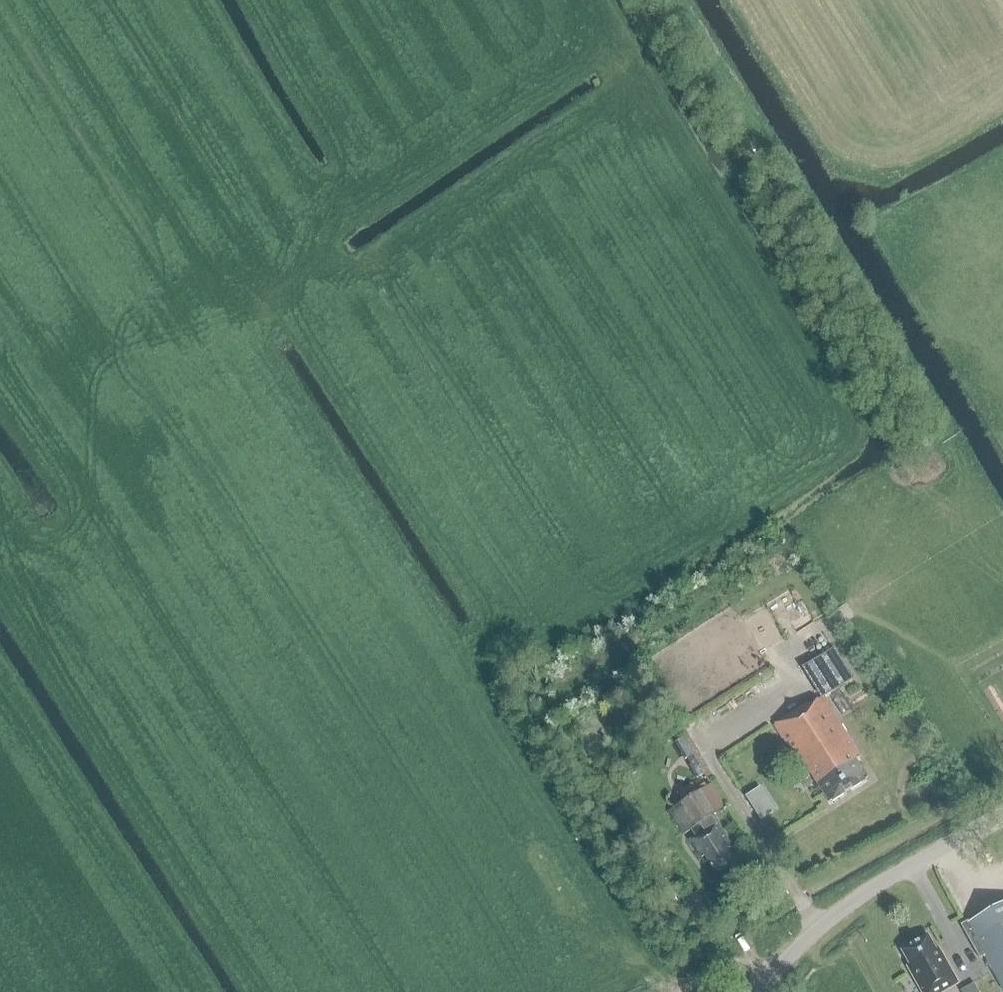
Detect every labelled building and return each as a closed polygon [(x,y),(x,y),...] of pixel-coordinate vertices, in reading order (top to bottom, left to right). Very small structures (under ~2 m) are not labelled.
[(805,678),(819,700),(851,680),(837,657),(805,678)] [(853,752),(819,700),(809,708),(807,705),(776,724),(805,770),(807,769),(817,785),(819,783),(832,804),(868,781),(859,768),(862,766),(853,752)] [(693,755),(687,758),(691,765),(689,766),(696,779),(704,774),(693,755)] [(740,786),(758,816),(775,805),(757,775),(740,786)] [(671,811),(685,833),(692,829),(696,835),(691,838),(703,857),(706,855),(718,874),(738,862),(729,849),(734,845),(719,821),(707,829),(705,826),(702,828),(699,824),(727,807),(713,784),(671,811)] [(973,917),(959,925),(978,959),(982,956),(1002,991),(1002,905),(975,920),(973,917)] [(958,983),(939,949),(936,950),(928,936),(902,950),(910,965),(907,967),(922,991),(943,991),(958,983)]
